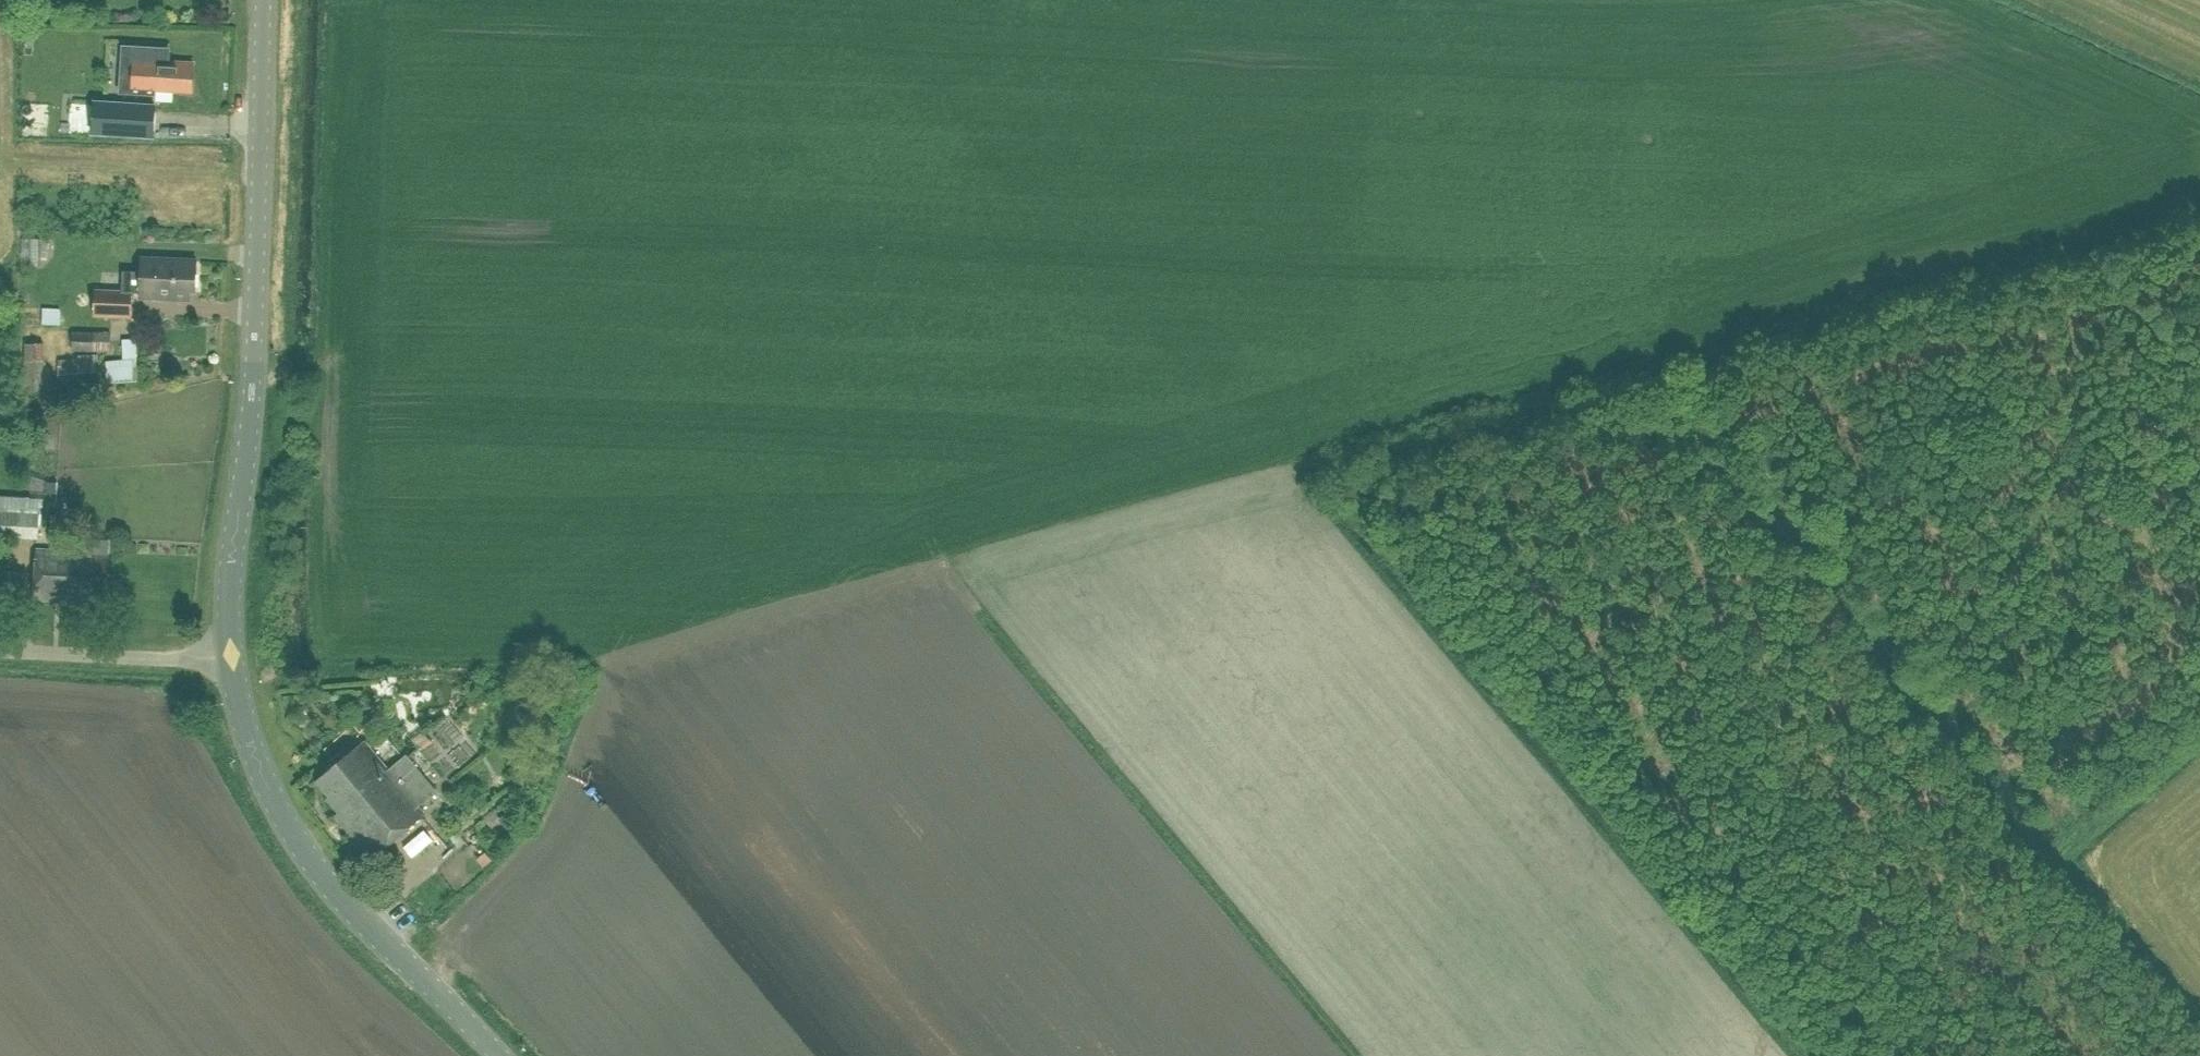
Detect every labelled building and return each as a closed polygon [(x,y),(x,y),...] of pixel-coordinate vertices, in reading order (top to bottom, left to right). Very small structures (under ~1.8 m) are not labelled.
[(192,92),(193,63),(134,60),(133,89),(192,92)] [(155,106),(94,103),(92,134),(153,138),(155,106)] [(132,292),(140,292),(140,298),(189,301),(189,292),(195,292),(196,260),(141,258),(141,273),(123,272),(123,291),(95,290),(94,316),(131,317),(132,292)] [(47,310),(46,323),(63,324),(64,310),(47,310)] [(73,333),(72,351),(109,352),(110,333),(73,333)] [(107,384),(137,382),(135,339),(122,340),(123,360),(105,361),(107,384)] [(44,344),(24,344),(25,392),(57,391),(57,380),(54,380),(54,374),(49,374),(49,370),(46,370),(46,363),(44,363),(44,344)] [(56,360),(58,375),(98,372),(97,354),(77,356),(77,358),(56,360)] [(59,502),(59,483),(48,483),(48,502),(59,502)] [(39,515),(0,513),(0,537),(38,539),(39,515)] [(107,598),(109,558),(76,556),(76,551),(38,549),(35,599),(57,600),(57,598),(65,599),(65,600),(73,601),(74,596),(107,598)] [(450,718),(432,731),(455,763),(473,750),(450,718)] [(419,807),(436,792),(405,755),(388,770),(365,742),(317,783),(329,798),(327,800),(338,814),(336,816),(372,859),(425,814),(419,807)]
